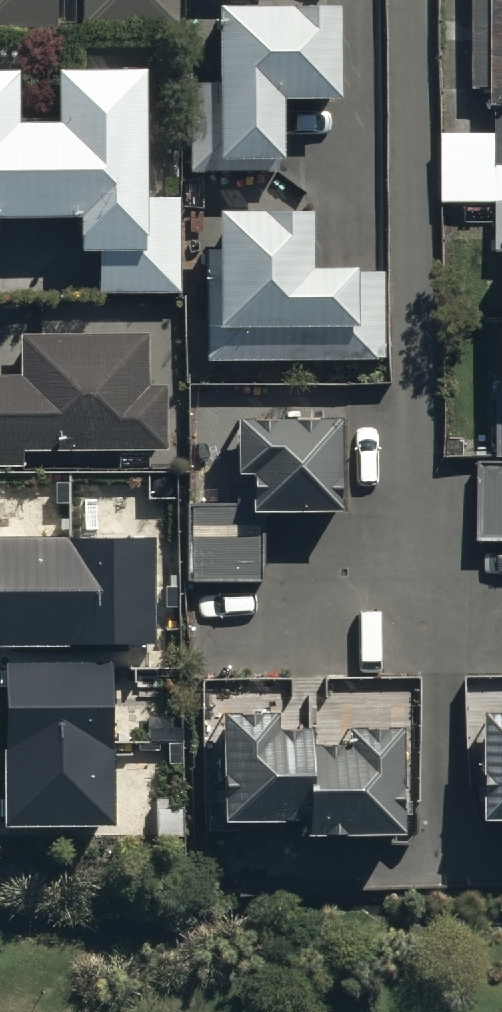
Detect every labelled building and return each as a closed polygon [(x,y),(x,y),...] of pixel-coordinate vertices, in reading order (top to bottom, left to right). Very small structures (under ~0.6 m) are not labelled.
[(54,18),(54,0),(0,0),(0,18),(54,18)] [(84,27),(179,27),(179,0),(84,0),(84,27)] [(212,71),(183,72),(185,163),(274,161),(274,144),(281,144),(280,82),(335,80),(333,0),(210,0),(212,71)] [(471,86),(485,86),(486,122),(441,123),(442,196),(495,195),(496,245),(501,245),(501,0),(470,0),(471,86)] [(75,204),(75,235),(96,236),(96,288),(176,289),(178,183),(143,183),(144,55),(54,54),(53,105),(16,105),(17,53),(0,53),(0,203),(75,204)] [(311,191),(215,191),(215,239),(203,239),(203,346),(383,346),(383,263),(357,263),(357,250),(311,250),(311,191)] [(24,460),(23,446),(164,445),(163,378),(146,378),(146,325),(19,327),(20,366),(0,366),(0,460),(24,460)] [(337,492),(335,402),(230,404),(231,458),(250,458),(250,480),(230,480),(230,491),(184,492),(185,568),(262,567),(260,493),(337,492)] [(478,452),(476,533),(501,534),(501,452),(478,452)] [(0,533),(0,636),(146,636),(145,533),(0,533)] [(102,655),(0,655),(0,818),(102,818),(102,655)] [(269,705),(213,705),(213,811),(294,811),(294,827),(393,827),(392,801),(408,801),(408,736),(394,736),(394,718),(336,718),(336,737),(305,737),(305,718),(270,718),(269,705)] [(483,706),(484,811),(501,811),(501,705),(483,706)]
